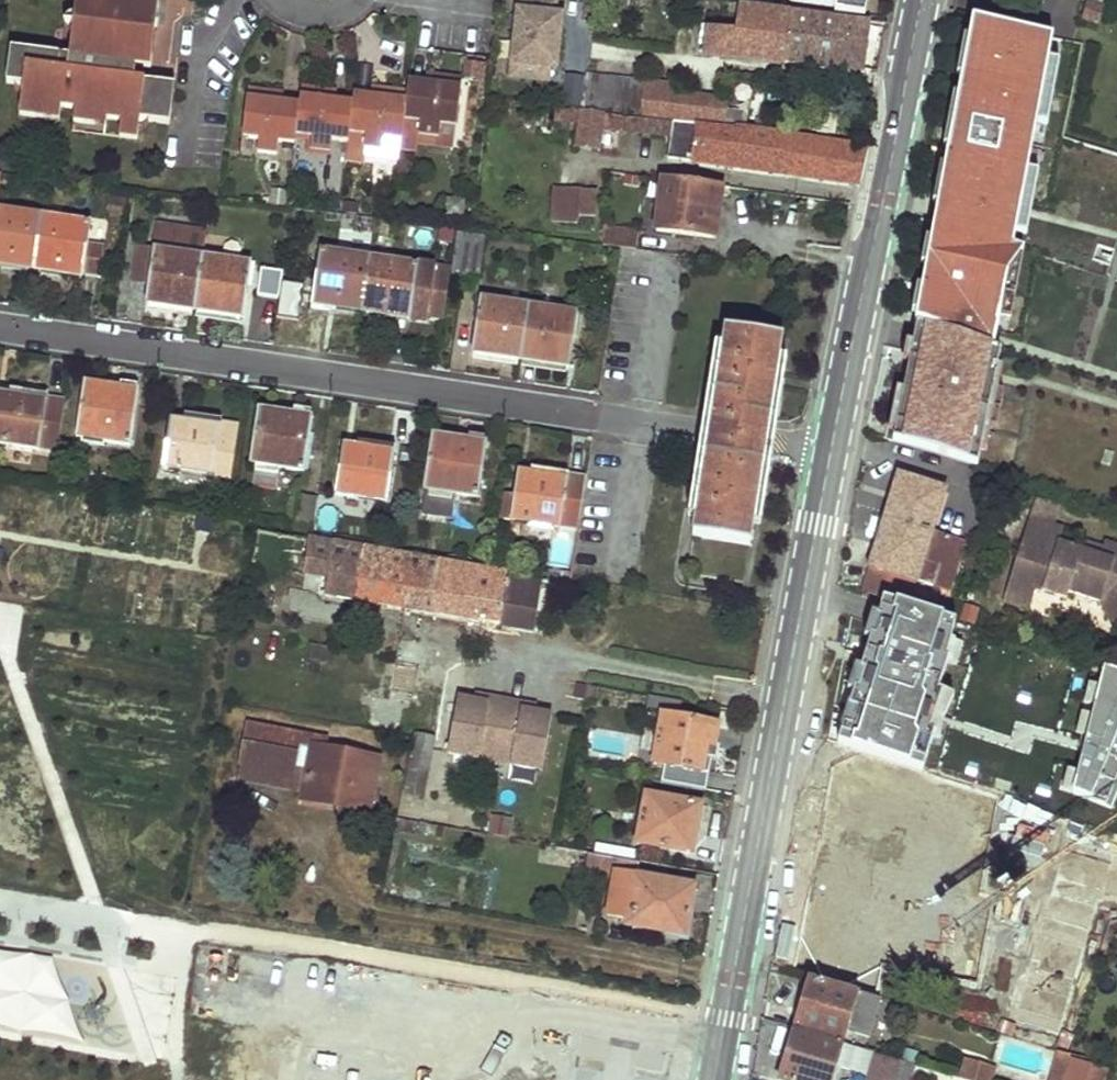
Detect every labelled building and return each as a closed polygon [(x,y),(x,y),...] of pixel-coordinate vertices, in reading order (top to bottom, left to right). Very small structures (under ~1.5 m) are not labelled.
[(65,49),(7,43),(4,76),(20,78),(17,107),(56,112),(58,100),(72,101),(69,122),(133,131),(136,111),(167,116),(171,79),(131,73),(133,59),(147,60),(155,0),(71,0),(65,49)] [(505,78),(554,82),(559,0),(510,0),(505,78)] [(700,0),(603,0),(603,2),(736,18),(736,23),(710,20),(707,53),(861,70),(865,41),(867,19),(700,0)] [(834,5),(833,10),(863,14),(867,0),(796,0),(834,5)] [(1083,18),(1097,23),(1102,8),(1088,3),(1083,18)] [(885,435),(972,452),(1053,28),(966,11),(885,435)] [(883,21),(867,19),(865,41),(878,44),(883,21)] [(422,82),(458,87),(459,78),(424,73),(422,82)] [(584,111),(587,75),(586,74),(583,90),(571,87),(571,81),(563,80),(562,86),(522,82),(520,102),(556,107),(584,111)] [(584,111),(721,127),(725,99),(668,90),(668,85),(587,75),(584,111)] [(458,87),(422,82),(404,81),(403,90),(402,101),(398,132),(415,133),(413,146),(433,148),(434,136),(451,138),(458,87)] [(297,95),(332,99),(334,90),(298,85),(297,95)] [(402,101),(403,90),(368,86),(366,96),(402,101)] [(244,95),(279,99),(280,92),(245,87),(244,95)] [(398,132),(402,101),(366,96),(349,94),(349,102),(345,132),(361,134),(359,147),(379,149),(381,137),(396,139),(398,132)] [(292,133),(296,102),(279,99),(244,95),(238,135),(254,137),(253,148),(273,152),(274,140),(290,142),(292,133)] [(345,132),(349,102),(332,99),(297,95),(296,102),(292,133),(307,135),(306,148),(326,150),(328,138),(344,140),(345,132)] [(584,111),(556,107),(554,119),(577,121),(575,146),(599,149),(601,127),(670,135),(667,155),(860,183),(863,166),(867,147),(721,127),(584,111)] [(344,140),(344,145),(359,147),(361,134),(345,132),(344,140)] [(396,139),(396,144),(413,146),(415,133),(398,132),(396,139)] [(290,142),(290,145),(306,148),(307,135),(292,133),(290,142)] [(396,139),(381,137),(379,149),(361,147),(360,155),(393,160),(396,139)] [(709,211),(713,185),(661,178),(654,229),(715,237),(718,213),(709,211)] [(594,213),(594,190),(553,186),(551,219),(577,221),(578,212),(594,213)] [(89,222),(0,208),(0,259),(101,274),(106,242),(87,239),(89,222)] [(242,316),(250,263),(201,255),(206,231),(158,224),(154,245),(148,284),(144,302),(242,316)] [(627,248),(629,230),(604,226),(602,244),(627,248)] [(472,277),(479,235),(458,233),(452,273),(472,277)] [(148,284),(154,245),(138,243),(131,281),(148,284)] [(431,314),(438,265),(320,249),(313,297),(431,314)] [(301,317),(303,282),(283,281),(284,268),(260,266),(258,294),(279,296),(278,316),(301,317)] [(1109,280),(1086,363),(1116,371),(1116,282),(1109,280)] [(567,366),(576,312),(480,297),(472,352),(567,366)] [(768,419),(780,338),(725,329),(712,409),(768,419)] [(116,387),(84,382),(83,393),(114,397),(116,387)] [(130,445),(139,390),(116,387),(114,397),(83,393),(76,437),(130,445)] [(64,397),(22,390),(21,396),(1,393),(0,400),(0,443),(55,452),(64,397)] [(289,413),(258,408),(256,419),(287,423),(289,413)] [(764,440),(768,419),(712,409),(709,431),(705,453),(761,461),(764,440)] [(303,470),(311,416),(289,413),(287,423),(256,419),(250,463),(255,463),(252,484),(275,488),(278,467),(303,470)] [(216,440),(220,419),(199,416),(198,421),(176,419),(173,439),(166,439),(162,466),(229,476),(234,442),(216,440)] [(176,419),(169,419),(166,439),(173,439),(176,419)] [(234,442),(237,421),(220,419),(216,440),(234,442)] [(465,440),(432,434),(431,445),(464,450),(465,440)] [(477,497),(487,443),(465,440),(464,450),(431,445),(420,515),(449,520),(455,493),(477,497)] [(386,501),(394,445),(374,442),(373,448),(350,446),(348,465),(340,464),(336,493),(386,501)] [(350,446),(343,444),(340,464),(348,465),(350,446)] [(748,544),(761,461),(705,453),(692,535),(748,544)] [(578,530),(588,475),(548,469),(547,475),(525,472),(521,493),(505,492),(501,518),(578,530)] [(902,575),(950,591),(966,542),(932,532),(945,491),(899,478),(865,590),(910,604),(914,589),(899,584),(902,575)] [(296,498),(291,529),(311,533),(314,501),(296,498)] [(1065,532),(1031,521),(1011,579),(1036,587),(1035,591),(1036,591),(1066,602),(1068,595),(1101,606),(1106,617),(1116,612),(1116,551),(1106,547),(1104,553),(1101,561),(1079,553),(1060,547),(1065,532)] [(256,529),(251,561),(312,572),(317,540),(256,529)] [(325,593),(356,598),(364,548),(317,540),(312,572),(328,574),(325,593)] [(1104,553),(1082,545),(1079,553),(1101,561),(1104,553)] [(441,562),(364,548),(356,598),(433,612),(441,562)] [(538,579),(441,562),(433,612),(529,631),(538,579)] [(1036,587),(1011,579),(1003,604),(1028,613),(1036,591),(1035,591),(1036,587)] [(1106,617),(1116,639),(1116,612),(1106,617)] [(1116,794),(1116,668),(1104,663),(1061,789),(1113,807),(1116,794)] [(859,721),(905,736),(919,689),(865,672),(858,696),(865,699),(859,721)] [(586,685),(583,698),(594,699),(596,686),(586,685)] [(487,697),(475,694),(473,701),(486,703),(487,697)] [(446,752),(540,770),(550,715),(533,712),(520,709),(521,703),(487,697),(486,703),(456,698),(446,752)] [(535,705),(521,703),(520,709),(533,712),(535,705)] [(661,714),(652,762),(662,765),(660,780),(704,788),(707,771),(699,770),(701,758),(709,759),(714,760),(716,746),(711,745),(715,724),(661,714)] [(326,738),(248,723),(240,763),(293,773),(299,744),(311,746),(324,749),(326,738)] [(423,784),(433,735),(414,731),(405,781),(423,784)] [(311,746),(299,744),(293,773),(240,763),(238,778),(302,790),(311,746)] [(369,802),(378,759),(324,749),(311,746),(302,790),(301,797),(324,802),(326,794),(369,802)] [(699,770),(707,771),(709,759),(701,758),(699,770)] [(423,784),(405,781),(403,789),(421,793),(423,784)] [(841,853),(862,800),(828,787),(807,841),(841,853)] [(690,853),(698,804),(644,794),(636,842),(690,853)] [(688,905),(692,885),(635,875),(637,861),(588,852),(585,870),(612,875),(609,891),(630,895),(626,917),(625,924),(676,932),(682,903),(688,905)] [(853,951),(863,874),(802,866),(792,943),(853,951)] [(630,895),(609,891),(606,913),(626,917),(630,895)] [(1005,959),(1015,923),(988,916),(978,951),(1005,959)] [(846,1030),(869,1037),(881,997),(812,977),(795,1029),(842,1043),(846,1030)] [(835,1064),(849,1068),(855,1047),(842,1043),(795,1029),(780,1079),(830,1079),(835,1064)] [(1072,1054),(1062,1051),(1052,1079),(1064,1079),(1072,1054)] [(896,1062),(875,1055),(867,1079),(891,1079),(896,1062)] [(1068,1075),(1084,1079),(1088,1064),(1073,1060),(1068,1075)] [(915,1067),(896,1061),(896,1062),(891,1079),(911,1079),(915,1067)] [(964,1079),(991,1079),(994,1069),(967,1061),(963,1072),(955,1069),(953,1077),(964,1079)] [(1108,1070),(1088,1064),(1084,1079),(1083,1079),(1105,1079),(1108,1070)]
